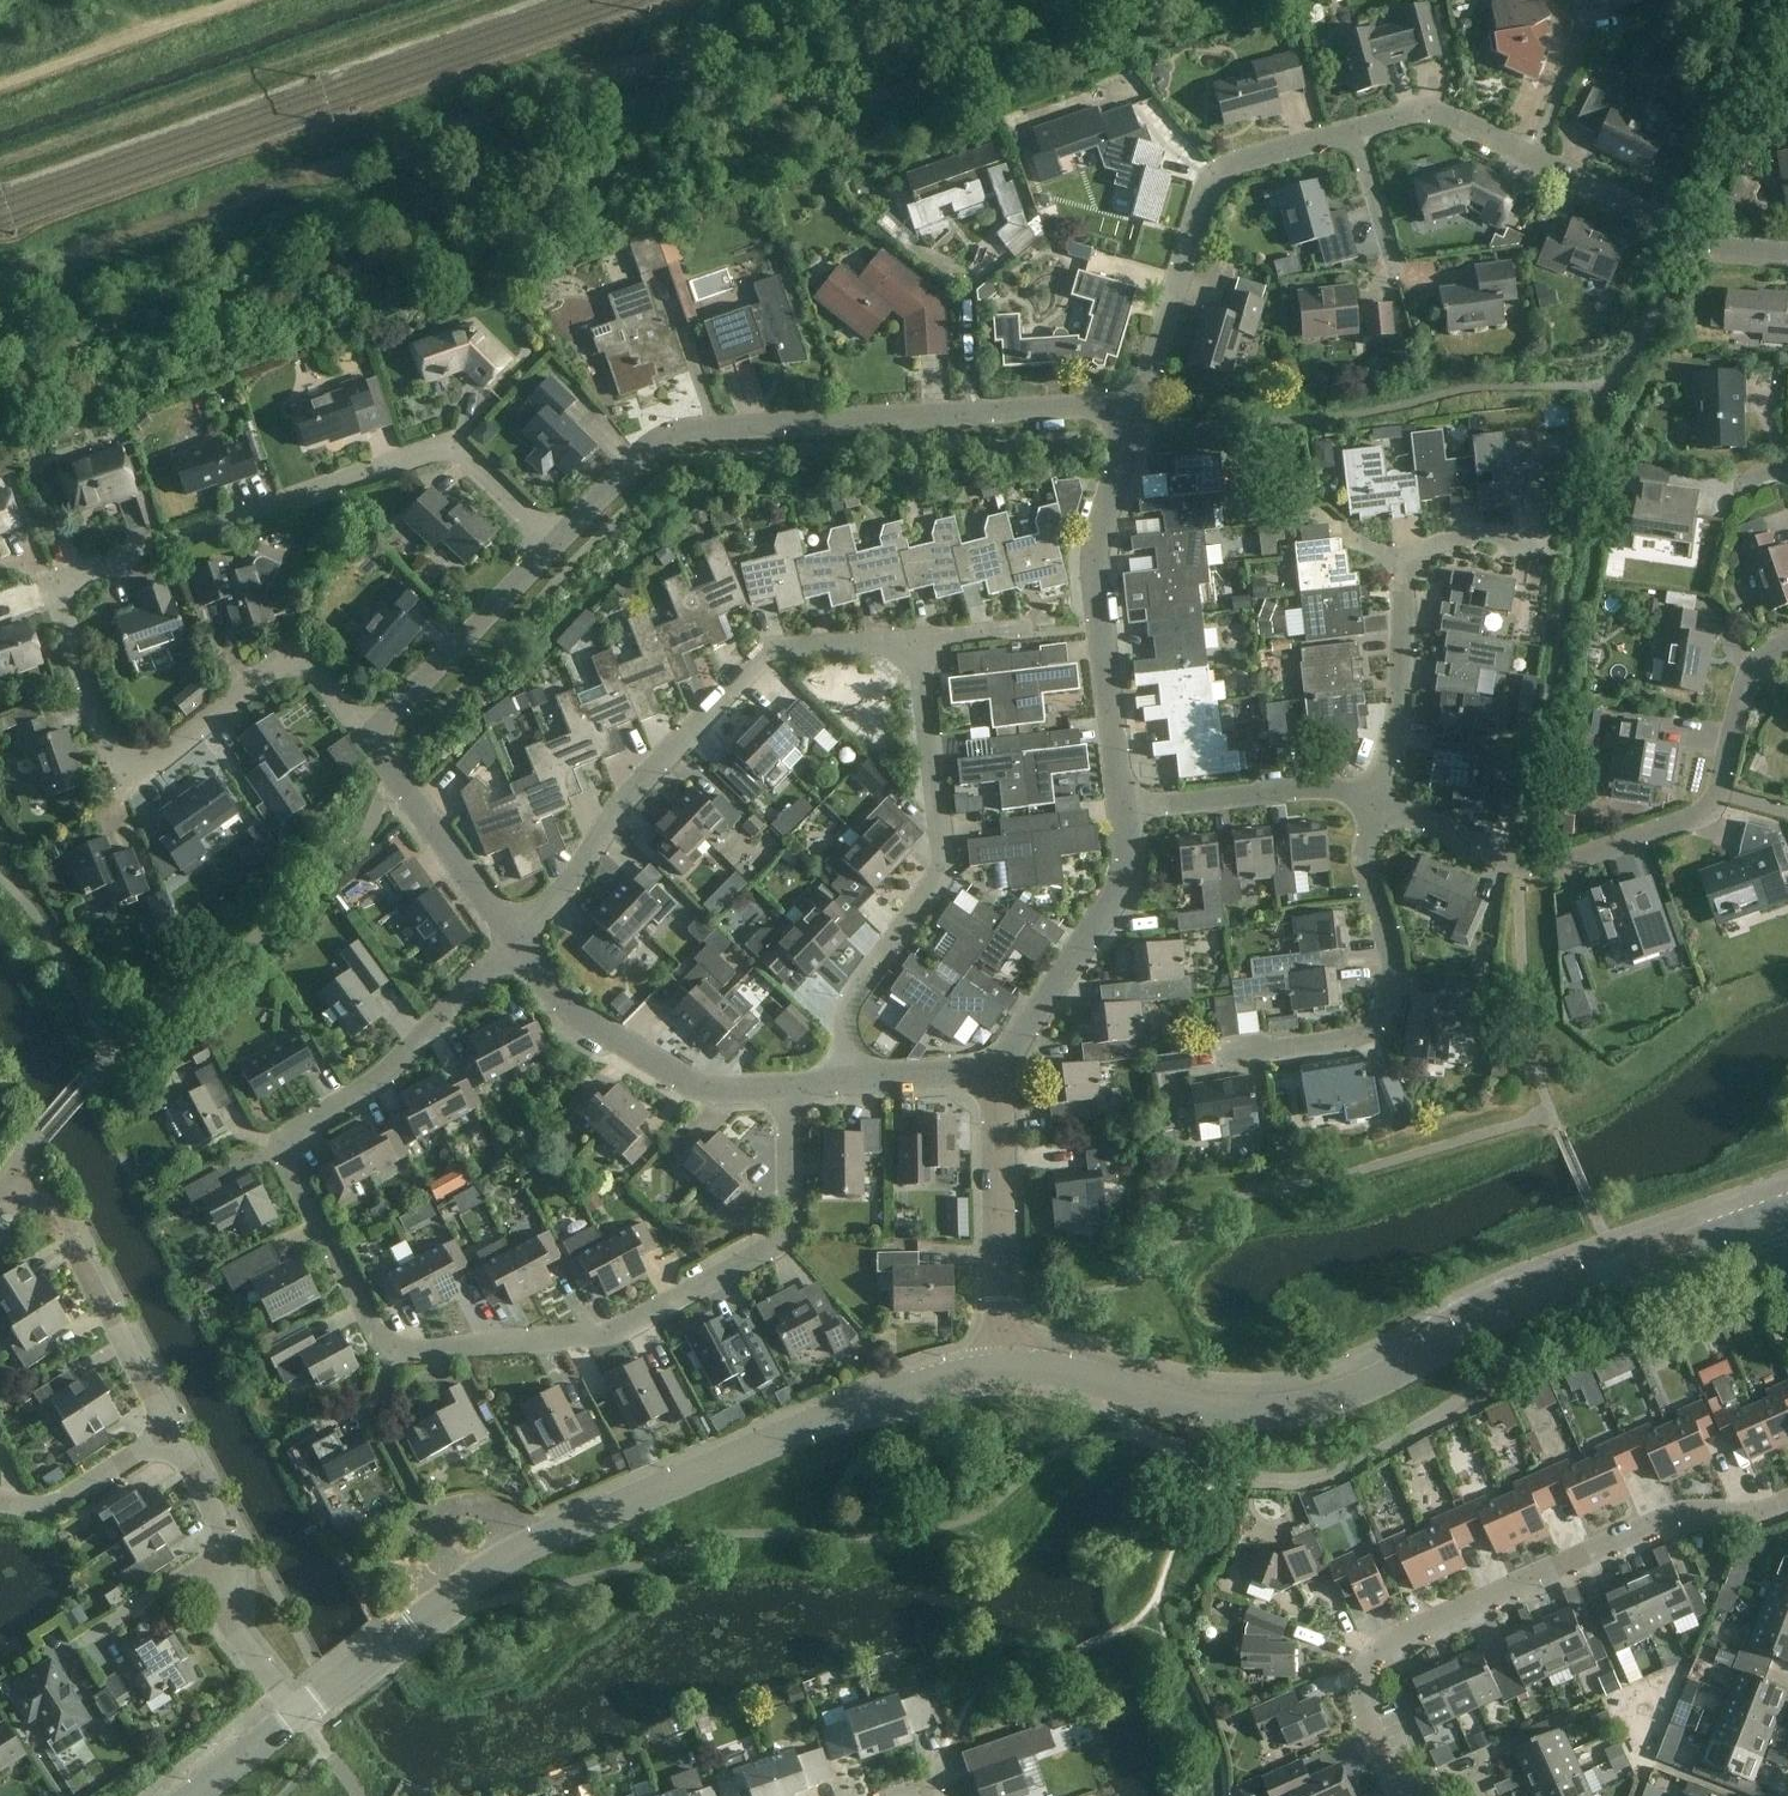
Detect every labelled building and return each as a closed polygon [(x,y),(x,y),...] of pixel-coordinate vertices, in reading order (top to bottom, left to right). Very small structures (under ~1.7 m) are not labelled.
[(1539,0),(1498,0),(1490,5),(1495,36),(1489,37),(1491,51),(1495,51),(1496,56),(1507,60),(1505,66),(1516,71),(1515,74),(1516,75),(1518,72),(1534,78),(1545,52),(1539,49),(1533,38),(1547,31),(1549,35),(1550,34),(1544,22),(1550,19),(1539,0)] [(1617,11),(1637,0),(1611,0),(1617,11)] [(1412,64),(1440,56),(1426,5),(1398,13),(1401,24),(1373,32),(1373,29),(1336,39),(1350,95),(1388,85),(1381,60),(1409,52),(1412,64)] [(1303,88),(1294,54),(1253,65),(1255,75),(1214,86),(1225,126),(1261,116),(1261,119),(1280,114),(1275,96),(1303,88)] [(1650,130),(1651,128),(1646,126),(1645,127),(1621,115),(1626,105),(1592,88),(1575,125),(1598,136),(1593,147),(1647,173),(1664,136),(1650,130)] [(1042,155),(1033,158),(1042,184),(1062,177),(1056,159),(1095,145),(1104,170),(1120,175),(1118,185),(1138,190),(1130,217),(1157,225),(1170,175),(1156,172),(1162,149),(1152,146),(1145,126),(1138,128),(1131,107),(1100,118),(1097,109),(1033,131),(1042,155)] [(995,236),(1006,248),(1028,230),(1005,166),(1000,168),(992,146),(906,176),(914,199),(913,200),(915,206),(906,209),(914,231),(942,222),(937,210),(951,205),(954,214),(985,203),(983,197),(993,193),(1003,222),(1005,221),(1007,226),(995,236)] [(1779,154),(1787,205),(1787,152),(1779,154)] [(1198,182),(1195,169),(1177,173),(1180,186),(1198,182)] [(1427,222),(1426,217),(1461,207),(1500,227),(1518,190),(1517,189),(1515,194),(1464,169),(1413,183),(1424,223),(1427,222)] [(1357,258),(1345,211),(1344,209),(1327,214),(1318,184),(1264,198),(1264,200),(1278,196),(1292,246),(1294,246),(1293,243),(1316,237),(1324,266),(1357,258)] [(1606,291),(1624,244),(1591,231),(1593,228),(1572,220),(1563,242),(1550,237),(1555,224),(1554,224),(1538,264),(1563,274),(1564,273),(1561,272),(1564,265),(1608,282),(1604,290),(1606,291)] [(657,237),(657,238),(667,267),(688,327),(698,324),(675,256),(681,254),(673,231),(657,237)] [(641,276),(667,267),(657,238),(631,247),(641,276)] [(946,355),(943,301),(882,253),(859,282),(841,268),(816,299),(867,340),(892,309),(905,320),(908,357),(946,355)] [(1515,302),(1516,301),(1511,263),(1474,268),(1476,285),(1439,290),(1442,314),(1444,314),(1447,333),(1504,325),(1500,302),(1514,300),(1515,302)] [(1078,337),(1068,338),(1068,335),(1066,332),(1063,330),(1059,329),(1055,331),(1053,334),(1052,336),(1052,339),(1020,341),(1019,315),(999,317),(992,324),(994,344),(1000,343),(1002,362),(1009,369),(1053,366),(1060,372),(1081,371),(1080,366),(1090,366),(1096,370),(1104,370),(1107,358),(1110,359),(1119,354),(1136,296),(1131,288),(1084,274),(1075,278),(1069,298),(1092,304),(1087,318),(1090,319),(1085,337),(1088,337),(1087,343),(1078,341),(1078,337)] [(782,366),(807,364),(806,357),(778,277),(754,286),(761,307),(750,311),(748,304),(702,320),(720,371),(766,355),(761,343),(772,339),(782,366)] [(736,279),(699,287),(703,309),(740,301),(736,279)] [(609,298),(618,325),(592,334),(600,358),(606,356),(621,398),(652,387),(648,375),(665,369),(667,374),(684,368),(673,336),(669,337),(660,313),(656,315),(646,284),(609,298)] [(1366,337),(1392,334),(1390,307),(1363,310),(1364,314),(1352,315),(1350,291),(1301,296),(1306,336),(1366,330),(1366,337)] [(1787,343),(1787,295),(1771,293),(1771,296),(1730,292),(1727,331),(1764,334),(1764,341),(1787,343)] [(1253,338),(1264,303),(1232,293),(1225,316),(1208,311),(1208,310),(1207,310),(1190,365),(1196,366),(1192,378),(1194,379),(1197,367),(1225,375),(1225,376),(1227,376),(1239,333),(1252,337),(1252,338),(1253,338)] [(464,369),(484,388),(509,363),(473,327),(414,348),(425,382),(443,376),(443,378),(448,376),(448,374),(464,369)] [(1746,397),(1745,373),(1696,375),(1697,407),(1700,406),(1702,450),(1745,449),(1743,397),(1746,397)] [(523,433),(539,449),(527,461),(542,477),(555,464),(568,476),(596,448),(562,415),(574,403),(550,379),(529,401),(542,414),(523,433)] [(373,407),(363,380),(341,387),(343,393),(292,411),(305,448),(340,436),(341,440),(359,433),(352,414),(373,407)] [(1464,500),(1478,499),(1479,499),(1474,458),(1446,461),(1442,432),(1410,436),(1415,475),(1416,475),(1419,501),(1450,498),(1449,491),(1462,490),(1464,500)] [(1479,499),(1478,499),(1480,510),(1511,506),(1510,500),(1523,499),(1524,510),(1540,508),(1535,467),(1506,471),(1502,436),(1472,440),(1474,458),(1479,499)] [(1511,464),(1527,462),(1524,437),(1508,438),(1511,464)] [(256,475),(245,444),(223,452),(219,439),(203,445),(204,449),(174,459),(171,451),(170,452),(185,496),(217,485),(219,488),(256,475)] [(116,501),(136,493),(118,442),(117,442),(120,451),(61,471),(58,463),(57,463),(74,512),(115,498),(116,501)] [(1383,449),(1341,454),(1349,519),(1358,518),(1359,523),(1360,523),(1360,518),(1391,514),(1390,508),(1404,507),(1405,518),(1421,516),(1419,501),(1416,475),(1415,475),(1401,477),(1401,475),(1400,474),(1399,472),(1398,471),(1396,471),(1395,470),(1393,470),(1391,470),(1390,471),(1388,472),(1387,473),(1386,474),(1383,449)] [(1170,475),(1172,498),(1173,499),(1223,493),(1219,457),(1190,460),(1189,453),(1148,458),(1150,474),(1147,474),(1148,478),(1170,475)] [(1668,488),(1669,482),(1671,469),(1632,463),(1630,477),(1643,478),(1633,550),(1634,550),(1636,536),(1691,544),(1689,558),(1690,558),(1699,493),(1668,488)] [(1014,585),(1015,590),(1020,594),(1026,587),(1038,584),(1041,593),(1067,586),(1056,541),(1066,538),(1065,535),(1067,535),(1068,534),(1069,533),(1070,532),(1071,531),(1071,530),(1082,493),(1078,480),(1057,482),(1056,478),(1050,480),(1057,505),(1039,510),(1035,523),(1038,536),(1014,542),(1014,543),(1003,545),(1013,585),(1014,585)] [(860,506),(857,495),(856,490),(843,493),(847,509),(860,506)] [(8,491),(0,493),(0,534),(20,527),(8,491)] [(441,540),(467,564),(495,535),(462,504),(454,513),(431,491),(403,519),(433,548),(441,540)] [(1224,502),(1223,493),(1173,499),(1172,498),(1138,502),(1140,515),(1162,512),(1165,535),(1165,536),(1204,531),(1204,532),(1216,531),(1212,503),(1224,502)] [(1292,509),(1294,526),(1311,524),(1309,507),(1292,509)] [(961,589),(963,594),(986,588),(988,597),(1015,590),(1014,585),(1013,585),(1003,545),(1014,543),(1014,542),(1006,514),(988,519),(984,532),(986,540),(961,546),(961,547),(951,549),(961,589)] [(908,593),(909,593),(932,587),(936,601),(963,594),(961,589),(951,549),(961,547),(961,546),(954,518),(935,523),(931,536),(934,544),(909,550),(909,551),(898,554),(908,593)] [(910,599),(909,593),(908,593),(898,554),(909,551),(909,550),(902,522),(883,527),(879,540),(881,548),(856,554),(857,555),(846,558),(856,598),(857,597),(880,592),(884,605),(910,599)] [(1268,527),(1269,541),(1291,538),(1290,524),(1268,527)] [(858,603),(857,597),(856,598),(846,558),(857,555),(856,554),(849,526),(831,531),(827,544),(829,552),(804,559),(794,562),(804,602),(828,596),(831,610),(858,603)] [(806,607),(804,602),(794,562),(804,559),(797,531),(778,535),(774,548),(776,556),(740,566),(751,606),(775,600),(779,614),(806,607)] [(1205,545),(1204,532),(1204,531),(1165,536),(1165,535),(1131,539),(1132,552),(1154,550),(1157,572),(1157,573),(1208,567),(1207,564),(1222,562),(1220,544),(1205,545)] [(1739,546),(1748,570),(1754,568),(1770,613),(1787,606),(1787,547),(1778,551),(1772,534),(1739,546)] [(715,583),(690,593),(711,644),(710,645),(711,648),(727,642),(717,619),(748,606),(720,538),(700,546),(715,583)] [(1295,545),(1300,594),(1359,587),(1357,575),(1349,576),(1347,552),(1340,553),(1338,540),(1295,545)] [(271,617),(265,598),(281,566),(267,560),(265,559),(263,559),(261,559),(259,560),(258,561),(256,562),(255,564),(255,566),(254,567),(254,569),(254,571),(230,579),(225,564),(192,575),(203,605),(221,599),(233,633),(286,615),(285,613),(271,617)] [(1202,618),(1198,585),(1210,584),(1208,567),(1157,573),(1157,572),(1123,576),(1124,589),(1146,587),(1149,611),(1144,611),(1146,624),(1202,618)] [(1440,633),(1449,635),(1449,634),(1480,639),(1480,638),(1485,610),(1510,614),(1515,583),(1450,572),(1449,574),(1454,574),(1449,604),(1456,606),(1453,619),(1442,617),(1440,633)] [(681,656),(710,645),(711,644),(690,593),(683,575),(663,584),(678,621),(654,630),(653,631),(674,682),(675,686),(691,680),(681,656)] [(401,647),(403,649),(418,630),(402,617),(416,601),(391,580),(370,604),(380,612),(350,648),(379,672),(401,647)] [(130,662),(187,642),(172,601),(171,602),(164,584),(138,593),(146,614),(137,617),(136,614),(116,621),(130,662)] [(1360,599),(1359,587),(1300,594),(1306,644),(1360,637),(1358,622),(1355,623),(1352,600),(1360,599)] [(1711,656),(1714,637),(1693,634),(1697,614),(1666,609),(1661,640),(1671,642),(1664,686),(1654,685),(1654,686),(1702,694),(1708,656),(1711,656)] [(653,631),(654,630),(647,613),(627,621),(642,659),(618,668),(617,669),(638,720),(637,720),(639,724),(655,718),(645,694),(674,682),(653,631)] [(496,618),(481,628),(488,639),(503,630),(496,618)] [(1133,664),(1135,676),(1208,667),(1203,631),(1202,618),(1146,624),(1148,639),(1153,639),(1156,661),(1133,664)] [(41,662),(29,626),(0,636),(0,676),(41,662)] [(1206,647),(1220,648),(1221,628),(1207,627),(1206,647)] [(1514,644),(1480,638),(1480,639),(1449,634),(1449,635),(1444,665),(1450,666),(1448,679),(1437,677),(1435,693),(1444,695),(1444,694),(1475,699),(1480,671),(1509,675),(1514,644)] [(1301,651),(1303,664),(1300,665),(1305,701),(1363,694),(1362,682),(1354,683),(1351,660),(1359,660),(1357,644),(1301,651)] [(609,732),(637,720),(638,720),(617,669),(618,668),(611,651),(591,659),(606,696),(582,706),(581,706),(602,759),(602,760),(602,762),(618,755),(609,732)] [(1040,653),(1010,656),(1018,728),(1045,724),(1041,696),(1080,691),(1076,665),(1042,669),(1040,653)] [(996,730),(997,740),(1016,738),(1015,728),(1018,728),(1010,656),(980,660),(982,676),(948,680),(951,707),(989,702),(992,731),(996,730)] [(1208,667),(1135,676),(1136,688),(1158,685),(1161,708),(1161,709),(1212,702),(1216,702),(1225,701),(1222,682),(1209,683),(1208,667)] [(782,672),(770,685),(791,705),(803,692),(782,672)] [(581,706),(582,706),(575,690),(555,699),(570,736),(546,745),(545,745),(567,800),(568,800),(582,795),(573,771),(602,760),(602,759),(581,706)] [(1363,694),(1305,701),(1309,737),(1315,736),(1317,749),(1359,744),(1357,732),(1360,731),(1357,707),(1365,706),(1363,694)] [(1509,704),(1475,699),(1444,694),(1444,695),(1439,725),(1445,726),(1443,739),(1432,738),(1429,753),(1434,754),(1470,759),(1475,731),(1504,736),(1509,704)] [(800,755),(816,739),(826,728),(798,701),(787,712),(794,719),(784,729),(766,712),(747,731),(780,763),(781,763),(789,771),(803,757),(800,755)] [(1161,709),(1161,708),(1144,710),(1145,723),(1167,721),(1170,744),(1221,738),(1221,737),(1216,702),(1212,702),(1161,709)] [(1659,746),(1662,727),(1611,718),(1606,747),(1616,749),(1611,779),(1642,784),(1641,785),(1672,790),(1678,749),(1659,746)] [(84,786),(65,732),(47,738),(41,721),(13,731),(23,758),(33,755),(48,799),(84,786)] [(246,778),(264,804),(257,809),(272,830),(305,806),(282,774),(302,760),(274,721),(242,743),(260,768),(246,778)] [(834,758),(846,746),(828,730),(807,754),(810,757),(820,746),(834,758)] [(780,763),(747,731),(728,751),(746,769),(736,779),(757,799),(777,779),(771,773),(780,763)] [(1049,734),(1020,737),(1028,809),(1054,806),(1051,777),(1089,772),(1086,746),(1051,750),(1049,734)] [(1002,812),(1028,809),(1020,737),(1016,738),(997,740),(990,741),(992,757),(957,761),(960,787),(998,783),(1002,812)] [(1170,744),(1152,746),(1154,758),(1176,756),(1179,780),(1238,773),(1235,751),(1227,752),(1225,737),(1221,737),(1221,738),(1170,744)] [(572,810),(568,800),(567,800),(545,745),(546,745),(544,742),(524,750),(534,774),(509,785),(513,797),(514,799),(515,799),(537,852),(552,846),(547,834),(556,831),(551,819),(572,810)] [(476,744),(455,768),(467,779),(488,755),(476,744)] [(1290,747),(1276,748),(1278,765),(1292,764),(1290,747)] [(1500,764),(1470,759),(1434,754),(1428,790),(1430,790),(1431,785),(1454,788),(1452,801),(1476,805),(1475,813),(1486,815),(1495,764),(1499,765),(1500,764)] [(514,851),(510,855),(520,880),(545,870),(537,852),(515,799),(514,799),(490,809),(485,799),(490,794),(475,779),(460,794),(486,858),(511,848),(514,851)] [(161,843),(181,870),(186,877),(210,861),(197,842),(236,814),(212,781),(186,800),(184,798),(162,813),(176,833),(161,843)] [(965,805),(963,787),(953,789),(956,806),(965,805)] [(691,789),(672,809),(705,841),(715,831),(721,837),(741,817),(719,796),(709,806),(691,789)] [(1514,825),(1519,797),(1503,794),(1498,823),(1514,825)] [(863,824),(854,834),(893,872),(912,852),(894,835),(904,824),(883,804),(863,824)] [(705,841),(672,809),(653,829),(664,840),(654,850),(682,877),(702,857),(696,851),(705,841)] [(1059,815),(1029,818),(1038,889),(1064,886),(1060,858),(1099,853),(1095,827),(1061,831),(1059,815)] [(1038,889),(1029,818),(999,822),(1001,838),(967,842),(970,868),(1008,864),(1011,893),(1038,889)] [(1274,879),(1273,879),(1276,898),(1296,895),(1293,873),(1307,872),(1307,875),(1330,872),(1324,823),(1287,828),(1287,832),(1270,834),(1269,835),(1274,879)] [(1787,872),(1787,861),(1778,832),(1748,824),(1738,861),(1702,874),(1710,898),(1714,896),(1722,920),(1724,920),(1723,917),(1737,912),(1737,915),(1743,913),(1742,910),(1758,905),(1760,911),(1787,901),(1787,894),(1781,875),(1787,872)] [(839,841),(843,845),(824,864),(846,885),(856,874),(873,892),(893,872),(854,834),(849,829),(839,841)] [(1222,904),(1241,902),(1239,880),(1252,878),(1252,881),(1273,879),(1274,879),(1269,835),(1270,834),(1269,830),(1232,834),(1233,839),(1215,841),(1214,841),(1222,904)] [(1214,841),(1215,841),(1215,836),(1178,840),(1183,886),(1198,885),(1198,888),(1202,887),(1204,912),(1177,916),(1179,933),(1225,927),(1222,904),(1214,841)] [(106,838),(67,854),(85,897),(103,889),(111,909),(150,893),(132,850),(114,857),(106,838)] [(404,860),(393,846),(363,869),(373,883),(404,860)] [(1458,923),(1451,939),(1468,946),(1486,905),(1471,898),(1477,884),(1421,860),(1403,899),(1458,923)] [(629,878),(609,898),(642,930),(652,920),(658,926),(678,906),(656,885),(647,896),(629,878)] [(1632,963),(1634,962),(1635,966),(1661,957),(1660,953),(1675,948),(1660,905),(1658,905),(1660,908),(1653,911),(1643,882),(1616,891),(1614,886),(1593,893),(1593,894),(1574,901),(1590,948),(1623,937),(1632,963)] [(796,926),(795,927),(828,959),(847,939),(829,922),(839,912),(830,903),(835,897),(823,885),(798,912),(793,907),(785,915),(796,926)] [(176,921),(165,892),(147,899),(158,928),(176,921)] [(433,892),(402,915),(424,944),(420,946),(432,963),(428,966),(429,967),(467,939),(433,892)] [(633,940),(642,930),(609,898),(590,918),(608,936),(598,946),(619,966),(639,946),(633,940)] [(1007,915),(1003,920),(1004,920),(977,960),(998,975),(1015,951),(1036,966),(1052,944),(1032,931),(1041,917),(1018,901),(1008,915),(1007,915)] [(1004,920),(1003,920),(980,904),(970,918),(951,904),(936,925),(958,941),(941,964),(962,979),(963,979),(971,967),(972,968),(977,960),(1004,920)] [(1334,971),(1335,972),(1344,970),(1342,951),(1347,951),(1342,914),(1293,919),(1296,942),(1299,941),(1301,955),(1250,961),(1252,980),(1252,981),(1334,971)] [(828,959),(795,927),(785,937),(776,929),(760,929),(744,945),(776,976),(790,962),(808,979),(828,959)] [(1141,1003),(1141,1004),(1194,998),(1192,977),(1184,978),(1182,965),(1185,964),(1183,942),(1134,948),(1138,984),(1124,985),(1126,1004),(1126,1005),(1141,1003)] [(367,997),(386,983),(357,944),(342,955),(354,971),(350,974),(322,994),(353,1037),(381,1016),(367,997)] [(671,1014),(691,1033),(723,1000),(716,993),(736,973),(708,945),(693,959),(699,965),(678,986),(689,996),(671,1014)] [(962,979),(957,987),(930,1026),(930,1027),(952,1041),(968,1018),(990,1033),(1005,1011),(985,998),(995,984),(972,968),(971,967),(963,979),(962,979)] [(957,987),(933,971),(924,985),(904,971),(889,993),(911,1008),(894,1031),(917,1047),(930,1027),(930,1026),(957,987)] [(1339,1007),(1335,972),(1334,971),(1252,981),(1252,980),(1232,983),(1236,1016),(1256,1014),(1254,999),(1288,995),(1288,998),(1291,998),(1293,1013),(1339,1007)] [(1477,1004),(1467,1003),(1468,995),(1489,998),(1491,981),(1434,974),(1431,999),(1420,997),(1416,1030),(1412,1059),(1444,1063),(1448,1032),(1473,1036),(1477,1004)] [(633,995),(618,1001),(626,1022),(641,1015),(633,995)] [(723,1000),(691,1033),(711,1052),(729,1034),(739,1044),(759,1023),(739,1003),(733,1010),(723,1000)] [(1143,1025),(1141,1004),(1141,1003),(1126,1005),(1126,1004),(1092,1008),(1096,1044),(1082,1046),(1084,1065),(1099,1064),(1099,1065),(1152,1058),(1150,1038),(1141,1039),(1140,1025),(1143,1025)] [(780,1019),(787,1026),(799,1014),(791,1006),(780,1019)] [(1295,1015),(1267,1018),(1269,1031),(1297,1027),(1295,1015)] [(536,1022),(517,1031),(509,1017),(489,1027),(512,1070),(550,1050),(536,1022)] [(459,1064),(467,1080),(473,1091),(512,1070),(489,1027),(469,1038),(477,1054),(459,1064)] [(315,1065),(297,1035),(239,1069),(258,1101),(287,1084),(286,1082),(315,1065)] [(1156,1077),(1190,1072),(1187,1054),(1153,1058),(1156,1077)] [(1378,1114),(1379,1114),(1374,1081),(1372,1081),(1372,1082),(1365,1083),(1363,1075),(1361,1075),(1358,1061),(1300,1070),(1304,1097),(1308,1096),(1311,1116),(1344,1111),(1346,1123),(1371,1119),(1370,1114),(1377,1113),(1378,1114)] [(1101,1086),(1099,1065),(1099,1064),(1084,1065),(1050,1069),(1054,1105),(1049,1105),(1052,1126),(1124,1117),(1122,1097),(1099,1099),(1098,1086),(1101,1086)] [(212,1104),(226,1096),(211,1067),(196,1075),(203,1090),(174,1106),(196,1147),(226,1131),(212,1104)] [(473,1091),(467,1080),(449,1090),(441,1074),(420,1085),(443,1128),(482,1107),(473,1091)] [(1416,1125),(1409,1109),(1395,1074),(1379,1081),(1394,1116),(1400,1113),(1406,1129),(1416,1125)] [(1198,1130),(1199,1129),(1202,1143),(1258,1133),(1249,1079),(1191,1088),(1198,1130)] [(569,1106),(600,1136),(634,1101),(617,1085),(605,1098),(590,1084),(569,1106)] [(395,1130),(405,1148),(443,1128),(420,1085),(400,1095),(409,1112),(390,1121),(395,1130)] [(237,1098),(222,1105),(234,1131),(249,1124),(237,1098)] [(650,1117),(634,1101),(600,1136),(631,1167),(652,1145),(638,1130),(650,1117)] [(918,1119),(918,1139),(900,1139),(901,1187),(933,1186),(933,1170),(957,1169),(957,1148),(954,1148),(954,1120),(963,1120),(963,1119),(918,1119)] [(825,1136),(826,1196),(862,1196),(862,1155),(881,1155),(880,1121),(861,1122),(861,1136),(825,1136)] [(409,1156),(405,1148),(395,1130),(377,1139),(368,1123),(348,1134),(371,1177),(409,1156)] [(702,1184),(735,1149),(719,1133),(706,1146),(691,1132),(670,1154),(702,1184)] [(371,1177),(348,1134),(328,1145),(336,1161),(318,1171),(337,1206),(351,1199),(347,1190),(371,1177)] [(752,1165),(735,1149),(702,1184),(733,1215),(736,1212),(739,1214),(756,1197),(753,1194),(754,1193),(739,1178),(752,1165)] [(1106,1235),(1107,1234),(1101,1183),(1119,1181),(1116,1149),(1085,1153),(1088,1174),(1071,1176),(1071,1171),(1054,1173),(1057,1206),(1054,1206),(1054,1203),(1053,1203),(1056,1228),(1104,1222),(1106,1235)] [(208,1198),(222,1225),(239,1216),(248,1233),(245,1235),(246,1236),(277,1220),(252,1174),(227,1187),(219,1172),(184,1191),(193,1206),(208,1198)] [(604,1244),(627,1287),(647,1276),(639,1260),(657,1251),(643,1224),(605,1244),(604,1244)] [(607,1298),(627,1287),(604,1244),(605,1244),(595,1226),(556,1247),(563,1259),(580,1291),(598,1282),(607,1298)] [(548,1232),(511,1252),(510,1253),(533,1296),(553,1285),(544,1269),(563,1259),(556,1247),(548,1232)] [(408,1236),(392,1244),(399,1259),(415,1251),(408,1236)] [(512,1307),(533,1296),(510,1253),(511,1252),(504,1238),(476,1253),(484,1267),(471,1273),(486,1300),(504,1291),(512,1307)] [(416,1262),(439,1305),(459,1294),(450,1278),(469,1268),(454,1241),(416,1262)] [(299,1262),(282,1271),(269,1246),(222,1271),(236,1298),(259,1286),(275,1315),(269,1318),(270,1320),(317,1295),(299,1262)] [(950,1326),(949,1267),(947,1267),(948,1271),(918,1272),(918,1254),(877,1255),(877,1273),(896,1273),(897,1314),(898,1314),(898,1310),(948,1310),(948,1326),(950,1326)] [(439,1305),(416,1262),(377,1282),(392,1309),(410,1299),(418,1315),(439,1305)] [(37,1281),(28,1268),(0,1286),(0,1320),(7,1315),(15,1327),(55,1301),(55,1302),(59,1299),(44,1277),(37,1281)] [(810,1352),(827,1342),(834,1355),(849,1346),(848,1344),(855,1337),(830,1309),(816,1317),(807,1301),(802,1304),(797,1295),(767,1301),(760,1311),(772,1334),(776,1332),(790,1358),(808,1348),(810,1352)] [(70,1324),(55,1302),(55,1301),(15,1327),(11,1329),(19,1342),(11,1347),(26,1370),(50,1354),(42,1341),(70,1324)] [(770,1377),(756,1349),(741,1357),(720,1319),(686,1337),(713,1389),(747,1370),(755,1385),(770,1377)] [(356,1368),(337,1334),(310,1349),(302,1334),(268,1353),(267,1354),(285,1386),(310,1372),(319,1388),(356,1368)] [(1776,1449),(1757,1406),(1743,1412),(1727,1376),(1734,1373),(1728,1360),(1699,1373),(1705,1386),(1713,1383),(1725,1410),(1714,1415),(1729,1448),(1730,1447),(1728,1442),(1740,1437),(1750,1461),(1776,1449)] [(692,1415),(671,1376),(669,1371),(652,1380),(641,1361),(604,1380),(629,1427),(665,1408),(674,1425),(692,1415)] [(105,1396),(106,1397),(109,1394),(94,1371),(73,1385),(65,1373),(33,1394),(41,1407),(51,1400),(65,1422),(105,1396)] [(569,1386),(580,1407),(590,1402),(580,1381),(569,1386)] [(1757,1406),(1776,1449),(1787,1444),(1787,1383),(1767,1392),(1770,1399),(1757,1406)] [(468,1449),(488,1438),(459,1385),(438,1397),(445,1411),(404,1433),(420,1463),(448,1448),(446,1444),(461,1436),(468,1449)] [(523,1406),(530,1421),(516,1429),(515,1427),(513,1428),(530,1459),(531,1458),(530,1457),(545,1449),(547,1452),(548,1451),(547,1450),(567,1439),(574,1451),(601,1437),(593,1423),(598,1420),(593,1410),(588,1413),(587,1411),(572,1419),(556,1388),(555,1389),(555,1390),(525,1407),(524,1405),(523,1406)] [(65,1422),(61,1424),(76,1447),(66,1453),(75,1467),(107,1445),(99,1432),(120,1419),(106,1397),(105,1396),(65,1422)] [(1682,1420),(1668,1426),(1687,1470),(1713,1459),(1702,1435),(1714,1430),(1716,1435),(1718,1434),(1703,1402),(1678,1413),(1682,1420)] [(1687,1470),(1668,1426),(1654,1433),(1651,1425),(1626,1436),(1640,1469),(1641,1468),(1639,1463),(1651,1458),(1662,1482),(1687,1470)] [(331,1483),(374,1461),(359,1432),(328,1449),(320,1435),(290,1451),(304,1479),(323,1469),(331,1483)] [(1600,1457),(1586,1463),(1605,1506),(1631,1495),(1620,1471),(1632,1466),(1634,1471),(1636,1471),(1621,1438),(1596,1449),(1600,1457)] [(1605,1506),(1586,1463),(1572,1469),(1569,1461),(1544,1472),(1558,1505),(1560,1504),(1557,1499),(1569,1494),(1580,1518),(1605,1506)] [(1518,1493),(1504,1499),(1523,1543),(1549,1531),(1539,1508),(1550,1502),(1552,1507),(1554,1507),(1539,1474),(1514,1485),(1518,1493)] [(167,1513),(171,1511),(156,1488),(135,1502),(126,1489),(94,1510),(103,1523),(112,1517),(126,1538),(126,1539),(167,1513)] [(1523,1543),(1504,1499),(1490,1505),(1487,1497),(1462,1508),(1476,1541),(1478,1540),(1476,1536),(1487,1530),(1498,1554),(1523,1543)] [(1345,1524),(1363,1519),(1358,1501),(1340,1506),(1345,1524)] [(1436,1529),(1422,1535),(1441,1579),(1467,1567),(1457,1544),(1468,1539),(1471,1544),(1472,1543),(1457,1510),(1432,1521),(1436,1529)] [(126,1539),(126,1538),(122,1541),(137,1563),(122,1573),(131,1588),(170,1563),(160,1549),(181,1535),(167,1513),(126,1539)] [(339,1532),(344,1540),(361,1531),(356,1523),(339,1532)] [(1326,1560),(1314,1531),(1293,1540),(1297,1551),(1281,1558),(1257,1549),(1246,1578),(1282,1592),(1318,1576),(1313,1565),(1326,1560)] [(1441,1579),(1422,1535),(1408,1541),(1405,1534),(1380,1545),(1394,1577),(1396,1576),(1394,1572),(1405,1566),(1416,1590),(1441,1579)] [(1775,1578),(1787,1583),(1787,1542),(1783,1540),(1779,1553),(1784,1555),(1784,1556),(1786,1557),(1778,1578),(1776,1577),(1775,1578)] [(1651,1573),(1650,1574),(1672,1623),(1673,1623),(1672,1620),(1692,1611),(1693,1613),(1694,1613),(1697,1618),(1709,1613),(1695,1582),(1683,1587),(1665,1547),(1654,1552),(1662,1571),(1652,1576),(1651,1573)] [(1392,1601),(1372,1557),(1358,1563),(1354,1554),(1329,1565),(1344,1599),(1345,1599),(1343,1594),(1355,1589),(1365,1612),(1392,1601)] [(1671,1623),(1672,1623),(1650,1574),(1649,1574),(1650,1576),(1637,1582),(1628,1563),(1619,1567),(1628,1586),(1629,1586),(1649,1633),(1650,1633),(1649,1630),(1670,1621),(1671,1623)] [(1766,1601),(1787,1609),(1787,1583),(1775,1578),(1775,1579),(1777,1580),(1769,1601),(1767,1600),(1766,1601)] [(1615,1617),(1603,1622),(1617,1654),(1629,1648),(1627,1643),(1628,1642),(1627,1640),(1648,1631),(1649,1633),(1629,1586),(1628,1586),(1607,1595),(1606,1593),(1604,1594),(1615,1617)] [(105,1597),(111,1607),(124,1599),(117,1589),(105,1597)] [(1758,1624),(1787,1636),(1787,1609),(1766,1601),(1766,1602),(1768,1603),(1760,1624),(1758,1623),(1758,1624)] [(1266,1669),(1265,1676),(1295,1677),(1296,1646),(1281,1645),(1281,1640),(1282,1636),(1283,1636),(1288,1622),(1252,1608),(1246,1622),(1250,1623),(1247,1630),(1247,1637),(1246,1637),(1245,1669),(1266,1669)] [(1571,1668),(1549,1618),(1548,1618),(1549,1620),(1536,1626),(1528,1608),(1519,1611),(1527,1630),(1528,1630),(1549,1677),(1548,1675),(1569,1666),(1570,1668),(1571,1668)] [(1594,1626),(1583,1631),(1572,1608),(1571,1608),(1572,1611),(1551,1620),(1550,1618),(1549,1618),(1571,1668),(1572,1667),(1575,1676),(1597,1666),(1596,1663),(1608,1658),(1594,1626)] [(1758,1624),(1757,1624),(1760,1625),(1751,1647),(1749,1646),(1749,1647),(1743,1645),(1739,1656),(1738,1657),(1770,1669),(1775,1657),(1787,1662),(1787,1636),(1758,1624)] [(1503,1667),(1516,1698),(1528,1693),(1526,1687),(1527,1687),(1526,1685),(1547,1676),(1548,1678),(1549,1677),(1528,1630),(1527,1630),(1506,1640),(1505,1637),(1504,1638),(1514,1662),(1503,1667)] [(135,1678),(149,1701),(166,1690),(171,1696),(180,1690),(180,1691),(184,1688),(184,1687),(193,1682),(181,1663),(187,1658),(173,1636),(156,1647),(148,1635),(125,1650),(141,1674),(135,1678)] [(1730,1694),(1781,1714),(1781,1713),(1779,1712),(1787,1691),(1787,1690),(1766,1681),(1770,1669),(1738,1657),(1739,1656),(1703,1643),(1697,1658),(1708,1663),(1709,1660),(1739,1671),(1739,1672),(1741,1673),(1733,1694),(1731,1694),(1730,1694)] [(1436,1671),(1457,1718),(1458,1718),(1457,1715),(1478,1706),(1479,1708),(1458,1659),(1457,1659),(1458,1661),(1444,1667),(1436,1648),(1427,1652),(1436,1671)] [(1458,1659),(1479,1708),(1480,1708),(1479,1706),(1500,1696),(1501,1699),(1502,1698),(1504,1703),(1516,1698),(1503,1667),(1491,1672),(1481,1648),(1479,1649),(1480,1651),(1459,1660),(1458,1658),(1458,1659)] [(51,1663),(19,1684),(24,1692),(14,1698),(28,1721),(38,1714),(49,1731),(47,1732),(49,1735),(51,1734),(55,1739),(49,1743),(57,1755),(82,1739),(75,1728),(87,1720),(77,1703),(78,1702),(68,1686),(66,1687),(51,1663)] [(1406,1695),(1425,1739),(1437,1733),(1435,1728),(1436,1727),(1435,1725),(1455,1716),(1456,1718),(1457,1718),(1436,1671),(1415,1680),(1414,1678),(1412,1679),(1417,1690),(1406,1695)] [(102,1681),(118,1706),(130,1698),(114,1674),(102,1681)] [(125,1717),(107,1689),(93,1698),(111,1726),(125,1717)] [(1685,1691),(1681,1700),(1694,1705),(1698,1696),(1685,1691)] [(897,1696),(871,1705),(886,1751),(913,1741),(910,1735),(935,1726),(924,1694),(899,1703),(897,1696)] [(1781,1714),(1730,1694),(1730,1695),(1732,1696),(1724,1717),(1722,1716),(1721,1717),(1787,1743),(1787,1733),(1773,1727),(1778,1714),(1780,1715),(1781,1714)] [(1291,1746),(1302,1741),(1304,1747),(1319,1741),(1317,1735),(1331,1729),(1328,1722),(1332,1720),(1325,1704),(1321,1706),(1318,1699),(1290,1711),(1285,1698),(1253,1711),(1265,1740),(1285,1731),(1291,1746)] [(1690,1715),(1694,1705),(1681,1700),(1677,1710),(1690,1715)] [(886,1751),(871,1705),(844,1714),(846,1721),(821,1730),(833,1762),(857,1753),(860,1760),(886,1751)] [(1524,1773),(1573,1751),(1571,1751),(1562,1731),(1564,1730),(1563,1729),(1569,1726),(1563,1714),(1532,1728),(1537,1740),(1514,1750),(1514,1751),(1516,1751),(1526,1771),(1523,1772),(1524,1773)] [(1713,1740),(1763,1759),(1761,1758),(1766,1744),(1786,1752),(1787,1746),(1787,1743),(1721,1717),(1721,1718),(1723,1719),(1715,1740),(1713,1739),(1713,1740)] [(4,1723),(0,1725),(0,1771),(25,1755),(4,1723)] [(1698,1761),(1693,1773),(1725,1786),(1730,1774),(1754,1783),(1755,1781),(1752,1781),(1760,1759),(1763,1760),(1763,1759),(1713,1740),(1712,1741),(1715,1741),(1706,1763),(1704,1762),(1704,1763),(1698,1761)] [(1605,1749),(1611,1761),(1626,1754),(1621,1742),(1605,1749)] [(1015,1743),(988,1752),(993,1767),(972,1774),(980,1795),(1019,1795),(1026,1794),(1015,1760),(1020,1758),(1015,1743)] [(779,1795),(809,1795),(807,1790),(832,1781),(821,1749),(796,1758),(793,1751),(767,1760),(779,1795)] [(726,1782),(718,1785),(722,1795),(779,1795),(767,1760),(751,1766),(746,1750),(718,1760),(726,1782)] [(1514,1795),(1532,1795),(1583,1774),(1583,1773),(1581,1774),(1571,1753),(1574,1752),(1573,1751),(1524,1773),(1524,1774),(1526,1773),(1532,1786),(1513,1795),(1514,1795)] [(1626,1754),(1611,1761),(1616,1773),(1632,1766),(1626,1754)] [(1342,1766),(1303,1783),(1295,1765),(1265,1779),(1272,1795),(1355,1795),(1342,1766)] [(664,1795),(714,1795),(711,1787),(704,1790),(697,1769),(672,1777),(677,1792),(664,1795)] [(1583,1774),(1532,1795),(1590,1795),(1581,1775),(1583,1774)] [(1690,1782),(1685,1795),(1688,1795),(1726,1795),(1690,1782)]
